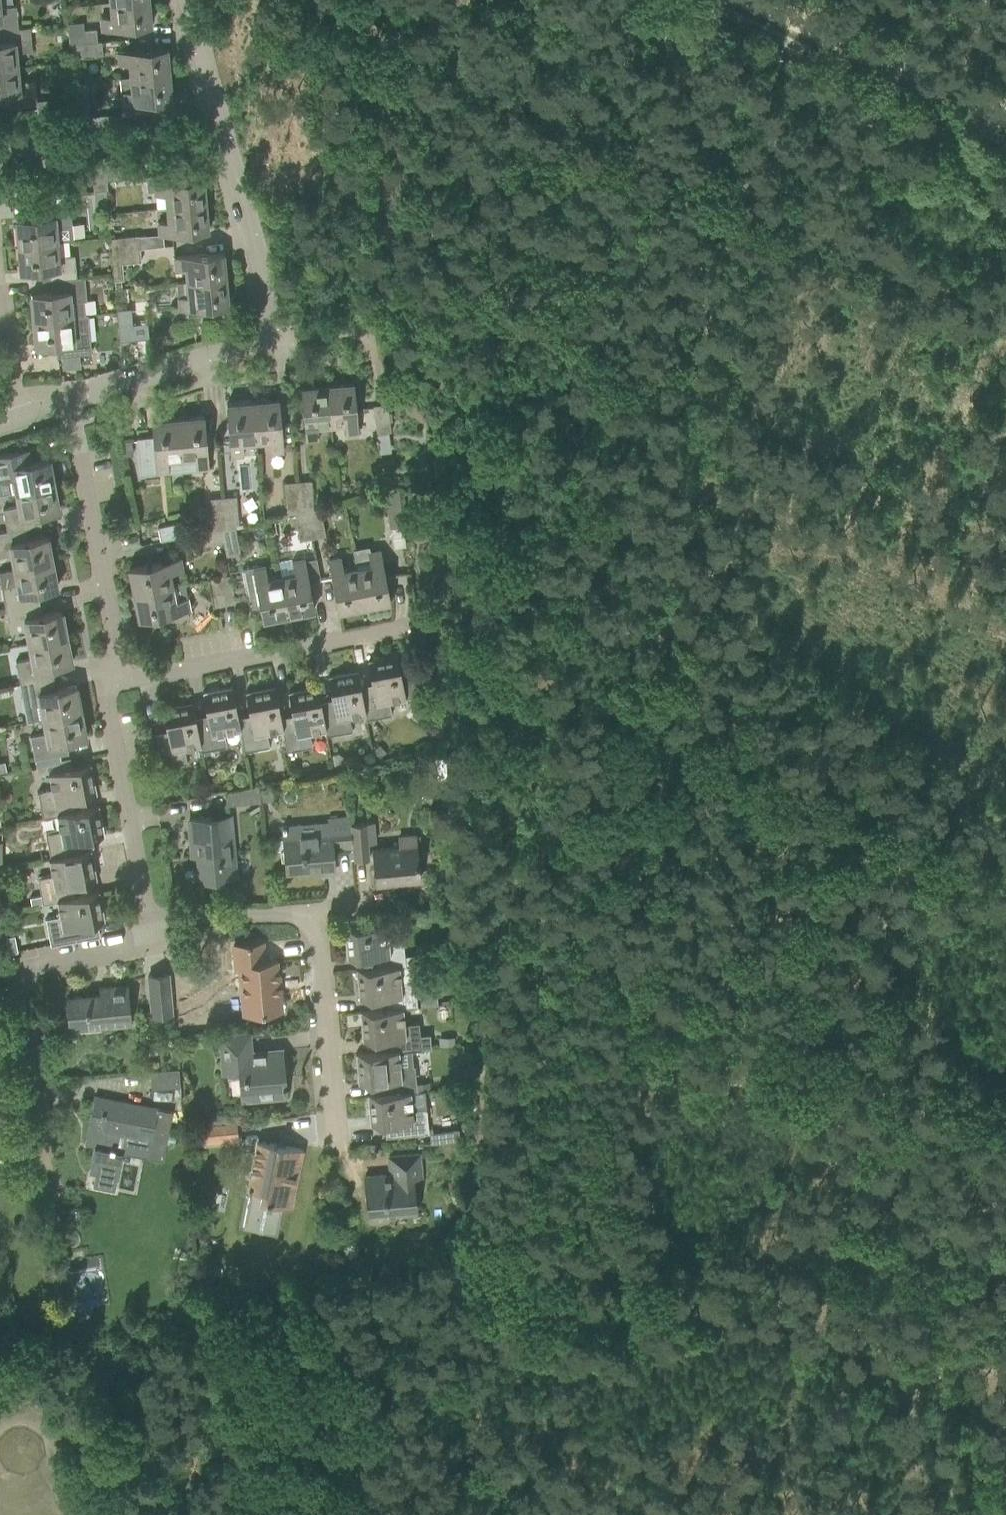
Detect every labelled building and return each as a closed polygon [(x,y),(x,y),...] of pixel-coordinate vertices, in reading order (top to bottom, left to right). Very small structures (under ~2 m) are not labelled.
[(149,0),(135,0),(109,2),(110,16),(100,17),(101,29),(151,25),(149,0)] [(3,31),(18,29),(16,6),(0,7),(0,31),(3,31)] [(18,29),(3,31),(4,42),(0,42),(0,69),(18,67),(16,52),(32,50),(30,28),(18,29)] [(69,44),(97,41),(96,28),(68,30),(69,44)] [(101,41),(97,41),(69,44),(70,57),(102,54),(101,41)] [(128,63),(129,77),(169,73),(167,47),(117,52),(118,64),(128,63)] [(18,67),(0,69),(0,95),(9,94),(11,106),(37,104),(36,100),(34,81),(19,82),(18,67)] [(171,99),(169,73),(129,77),(120,78),(122,104),(125,103),(126,113),(149,111),(148,101),(171,99)] [(90,127),(89,107),(87,91),(74,92),(76,128),(90,127)] [(48,99),(36,100),(37,104),(37,110),(49,109),(48,99)] [(97,117),(98,126),(116,125),(115,115),(97,117)] [(104,180),(105,180),(141,177),(140,163),(104,166),(102,166),(104,180)] [(91,167),(93,190),(105,189),(105,180),(104,180),(102,166),(91,167)] [(154,189),(156,208),(165,208),(205,204),(203,178),(164,182),(163,174),(146,176),(147,190),(154,189)] [(16,218),(18,245),(56,241),(73,240),(69,201),(35,204),(35,213),(44,212),(44,216),(16,218)] [(208,230),(205,204),(165,208),(167,221),(157,222),(158,234),(208,230)] [(111,251),(139,249),(138,236),(110,238),(111,251)] [(18,245),(21,271),(48,269),(49,280),(58,280),(76,278),(74,255),(58,256),(56,241),(18,245)] [(139,249),(111,251),(112,264),(141,261),(139,249)] [(184,269),(186,282),(226,278),(223,252),(174,257),(175,270),(184,269)] [(31,293),(33,320),(84,315),(82,300),(86,300),(84,277),(76,278),(58,280),(59,291),(31,293)] [(228,304),(226,278),(186,282),(176,283),(179,309),(186,308),(187,316),(206,314),(205,306),(228,304)] [(33,320),(35,346),(64,343),(65,355),(78,354),(91,353),(87,315),(84,315),(33,320)] [(146,324),(126,325),(118,326),(119,340),(129,339),(147,338),(146,324)] [(129,339),(119,340),(120,351),(130,350),(129,339)] [(65,355),(62,356),(63,368),(79,366),(78,354),(65,355)] [(353,382),(327,385),(330,424),(344,422),(345,435),(357,434),(353,382)] [(330,424),(327,385),(301,387),(305,439),(318,437),(316,425),(330,424)] [(278,399),(252,401),(256,440),(269,439),(270,452),(282,451),(278,399)] [(252,401),(226,403),(231,455),(243,454),(242,441),(256,440),(252,401)] [(386,404),(373,406),(372,406),(376,434),(390,432),(386,404)] [(203,416),(177,418),(181,457),(195,456),(196,468),(208,467),(203,416)] [(153,437),(137,438),(140,474),(168,471),(167,458),(181,457),(177,418),(151,420),(153,437)] [(53,484),(48,458),(20,463),(18,451),(0,455),(0,494),(14,491),(53,484)] [(310,481),(297,482),(300,512),(307,510),(313,509),(310,481)] [(297,482),(284,483),(287,515),(294,513),(299,512),(300,512),(297,482)] [(53,484),(14,491),(17,506),(2,509),(6,531),(6,532),(17,530),(33,527),(30,515),(58,509),(53,484)] [(404,525),(399,490),(385,493),(390,527),(404,525)] [(225,529),(235,527),(234,525),(238,525),(235,497),(222,498),(225,529)] [(225,529),(222,498),(209,499),(212,530),(212,532),(221,530),(225,529)] [(319,507),(313,509),(307,510),(312,538),(325,535),(319,507)] [(300,512),(299,512),(294,513),(299,540),(312,538),(307,510),(300,512)] [(157,527),(160,540),(188,535),(185,521),(157,527)] [(235,527),(225,529),(221,530),(223,542),(226,556),(240,553),(235,527)] [(6,531),(0,532),(0,556),(12,554),(15,568),(52,561),(47,536),(19,541),(17,530),(6,532),(6,531)] [(212,532),(212,530),(193,534),(196,547),(223,542),(221,530),(212,532)] [(390,601),(386,581),(380,549),(368,552),(367,547),(353,550),(356,567),(364,606),(390,601)] [(179,558),(148,564),(128,568),(133,593),(171,585),(169,572),(182,569),(179,558)] [(294,573),(281,576),(288,614),(314,609),(304,558),(292,561),(294,573)] [(356,567),(343,570),(341,558),(329,560),(338,611),(364,606),(356,567)] [(15,568),(0,571),(0,583),(5,609),(31,604),(29,593),(57,587),(52,561),(15,568)] [(281,576),(268,578),(267,578),(265,566),(241,570),(248,605),(259,602),(263,619),(288,614),(281,576)] [(235,602),(231,583),(230,574),(208,578),(213,606),(235,602)] [(171,585),(133,593),(138,618),(168,613),(169,620),(184,618),(183,610),(189,609),(185,583),(171,586),(171,585)] [(31,604),(5,609),(9,632),(26,629),(29,643),(66,636),(61,610),(33,615),(31,604)] [(66,636),(29,643),(32,658),(16,661),(20,683),(45,679),(43,667),(71,662),(66,636)] [(373,690),(361,692),(365,714),(364,714),(365,719),(391,714),(389,700),(418,694),(416,670),(410,671),(410,670),(400,671),(397,655),(367,660),(373,690)] [(333,707),(322,709),(321,709),(325,729),(324,729),(325,735),(352,730),(349,717),(364,714),(365,714),(361,692),(357,670),(328,676),(333,707)] [(45,679),(20,683),(27,721),(43,718),(81,711),(76,685),(48,690),(45,679)] [(208,723),(196,725),(199,745),(199,746),(200,751),(226,746),(223,732),(239,729),(239,725),(232,686),(202,692),(208,723)] [(251,723),(239,725),(239,729),(243,751),(269,747),(266,732),(282,729),(281,725),(282,725),(275,686),(245,692),(251,723)] [(294,723),(282,725),(281,725),(282,729),(286,751),(312,746),(309,732),(324,729),(325,729),(321,709),(322,709),(317,686),(288,692),(294,723)] [(196,725),(192,702),(163,707),(169,739),(156,741),(161,767),(186,762),(184,748),(199,746),(199,745),(196,725)] [(81,711),(43,718),(46,732),(30,735),(34,759),(35,758),(59,754),(60,754),(57,742),(86,737),(81,711)] [(379,745),(373,750),(380,758),(386,753),(379,745)] [(59,754),(35,758),(37,767),(47,765),(61,762),(60,760),(59,754)] [(345,769),(343,759),(336,754),(330,755),(333,771),(345,769)] [(61,762),(47,765),(48,772),(71,768),(70,761),(61,762)] [(73,798),(97,794),(91,764),(71,768),(48,772),(52,789),(38,792),(40,804),(43,817),(43,818),(56,815),(68,812),(66,800),(73,798)] [(259,786),(260,800),(273,798),(272,784),(259,786)] [(259,786),(258,785),(224,792),(226,804),(260,801),(260,800),(259,786)] [(56,815),(59,829),(46,832),(49,850),(51,858),(76,853),(74,841),(105,835),(99,806),(68,812),(56,815)] [(230,816),(209,818),(189,820),(191,842),(197,842),(200,879),(235,876),(230,816)] [(299,826),(282,827),(286,871),(319,868),(334,867),(332,848),(352,846),(350,823),(350,817),(329,819),(330,833),(300,836),(299,826)] [(350,823),(352,846),(353,859),(369,858),(368,842),(373,841),(372,821),(350,823)] [(399,847),(392,848),(372,849),(375,883),(420,879),(416,834),(398,836),(399,847)] [(91,850),(76,853),(51,858),(49,858),(52,874),(38,877),(41,895),(43,903),(56,901),(56,900),(68,898),(68,897),(66,885),(97,879),(91,850)] [(51,858),(49,850),(38,852),(40,860),(49,858),(51,858)] [(56,900),(56,901),(59,915),(45,917),(50,944),(76,939),(74,927),(105,921),(99,891),(68,897),(68,898),(56,900)] [(41,895),(30,897),(32,905),(43,903),(41,895)] [(389,941),(387,924),(344,928),(346,958),(378,955),(379,967),(379,968),(405,965),(404,954),(403,939),(389,941)] [(6,935),(7,953),(13,952),(17,951),(14,934),(6,935)] [(243,1013),(261,1011),(281,1009),(276,960),(265,961),(263,942),(233,945),(236,969),(239,969),(243,1013)] [(405,965),(410,965),(422,964),(421,953),(404,954),(405,965)] [(379,967),(356,969),(358,999),(381,997),(389,996),(390,1008),(390,1009),(403,1008),(417,1007),(413,965),(410,965),(405,965),(379,968),(379,967)] [(148,975),(152,1015),(172,1013),(168,974),(148,975)] [(67,997),(68,1004),(66,1004),(67,1016),(69,1016),(70,1029),(130,1024),(126,986),(100,988),(101,994),(67,997)] [(419,997),(420,1006),(436,1004),(435,995),(419,997)] [(390,1008),(359,1011),(362,1041),(393,1038),(394,1050),(395,1051),(411,1049),(411,1050),(430,1048),(428,1031),(419,1032),(418,1023),(404,1024),(403,1008),(390,1009),(390,1008)] [(250,1032),(218,1035),(221,1073),(242,1071),(245,1099),(285,1095),(284,1087),(285,1087),(285,1082),(283,1082),(281,1049),(251,1052),(250,1032)] [(439,1045),(454,1045),(453,1036),(439,1037),(439,1045)] [(395,1051),(394,1050),(355,1054),(358,1083),(389,1081),(390,1092),(417,1090),(414,1066),(412,1066),(411,1050),(411,1049),(395,1051)] [(149,1072),(150,1090),(178,1088),(177,1070),(149,1072)] [(373,1094),(367,1095),(370,1124),(384,1123),(401,1122),(402,1135),(422,1133),(428,1133),(426,1106),(424,1089),(422,1090),(417,1090),(390,1092),(373,1094)] [(172,1112),(114,1100),(95,1096),(86,1138),(85,1138),(85,1141),(94,1143),(89,1172),(95,1174),(92,1186),(114,1190),(122,1149),(116,1148),(120,1131),(147,1137),(143,1157),(162,1161),(166,1142),(168,1132),(172,1112)] [(204,1142),(237,1139),(235,1122),(202,1125),(204,1142)] [(200,1129),(185,1130),(186,1141),(201,1140),(200,1138),(200,1129)] [(458,1141),(456,1129),(442,1131),(443,1143),(458,1141)] [(176,1133),(168,1132),(166,1142),(174,1144),(176,1133)] [(252,1190),(245,1225),(275,1231),(280,1205),(291,1207),(303,1149),(257,1140),(247,1189),(252,1190)] [(412,1179),(421,1179),(418,1153),(389,1156),(390,1174),(364,1176),(368,1221),(370,1221),(369,1210),(385,1209),(386,1220),(386,1219),(386,1212),(415,1210),(412,1179)] [(79,1208),(70,1209),(71,1222),(81,1221),(79,1208)] [(68,1302),(59,1303),(60,1314),(70,1312),(68,1302)]
